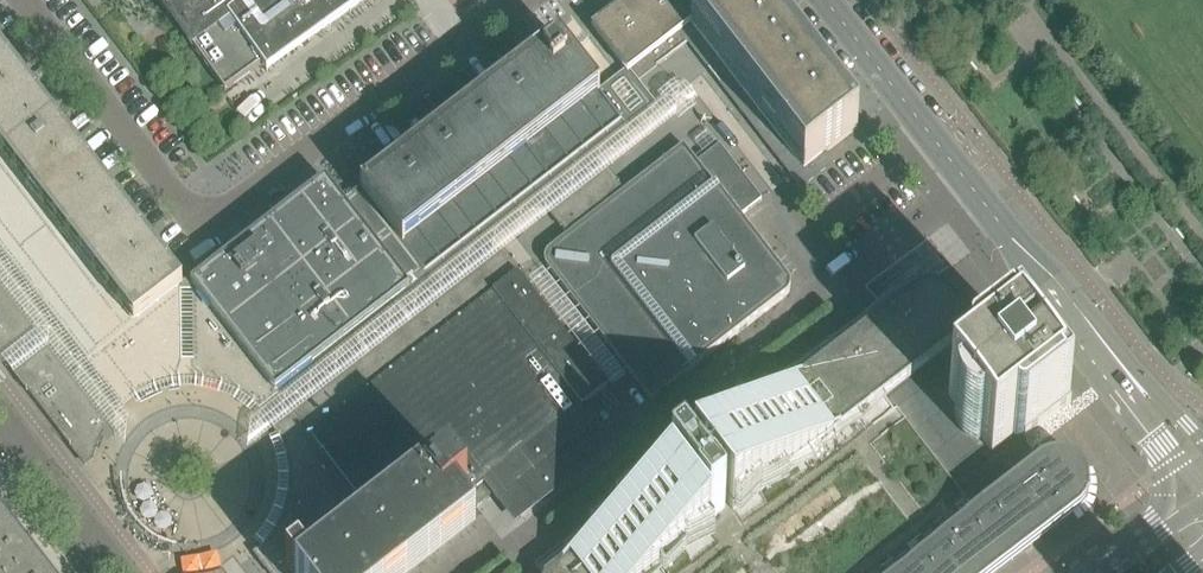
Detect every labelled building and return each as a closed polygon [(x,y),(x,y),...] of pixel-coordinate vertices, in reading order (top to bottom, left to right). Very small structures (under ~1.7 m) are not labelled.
[(225,93),(261,67),(267,74),(371,0),(158,0),(225,93)] [(593,29),(627,74),(691,26),(804,172),(823,157),(823,156),(826,154),(858,129),(857,128),(851,133),(748,0),(630,0),(593,29)] [(194,299),(269,396),(622,123),(558,40),(345,205),(326,181),(192,284),(192,285),(195,288),(194,289),(194,299)] [(99,355),(180,293),(179,291),(179,290),(0,59),(0,227),(99,355)] [(762,201),(719,146),(718,147),(713,151),(712,150),(711,149),(709,149),(708,150),(706,150),(705,151),(705,153),(704,154),(705,156),(705,157),(697,164),(684,147),(624,193),(609,174),(553,218),(567,237),(549,251),(548,252),(547,253),(546,255),(545,257),(545,259),(544,261),(545,263),(545,264),(546,266),(547,268),(651,402),(785,298),(787,297),(788,295),(789,293),(790,292),(790,290),(790,288),(790,286),(789,284),(789,283),(788,281),(739,219),(762,201)] [(927,242),(867,288),(883,309),(856,330),(840,342),(836,336),(750,402),(690,448),(562,546),(535,567),(540,572),(998,572),(1033,546),(1072,516),(1079,511),(1084,505),(1087,497),(1088,489),(1087,481),(1084,473),(1079,467),(1046,423),(1071,404),(1037,360),(1016,333),(975,364),(956,340),(957,339),(960,331),(961,323),(960,315),(957,308),(952,301),(946,296),(938,293),(930,292),(922,293),(920,294),(918,291),(948,269),(927,242)] [(306,572),(417,572),(414,568),(448,542),(448,541),(464,529),(470,523),(465,517),(492,496),(498,503),(503,500),(522,516),(520,518),(521,519),(529,512),(537,504),(545,497),(553,490),(562,483),(571,476),(579,470),(589,464),(598,458),(607,452),(607,451),(605,452),(593,430),(597,426),(583,408),(606,391),(517,275),(507,284),(497,271),(451,306),(444,298),(349,371),(356,380),(298,425),(373,521),(306,572)] [(34,332),(0,288),(0,357),(0,358),(34,332)] [(180,293),(99,355),(104,362),(107,364),(134,399),(140,395),(147,392),(152,390),(156,388),(161,386),(168,385),(173,384),(181,383),(180,293)] [(269,396),(194,299),(195,382),(201,383),(205,384),(208,384),(214,386),(220,388),(227,390),(235,394),(241,397),(244,399),(249,403),(254,407),(269,396)] [(107,426),(56,359),(48,349),(14,375),(85,467),(92,461),(93,457),(94,454),(95,450),(97,446),(98,443),(100,439),(101,436),(103,432),(107,426)] [(279,440),(283,449),(284,455),(285,460),(287,470),(288,480),(287,491),(286,501),(283,511),(281,516),(279,521),(275,531),(269,539),(262,547),(255,555),(269,572),(306,572),(373,521),(298,425),(279,440)] [(0,517),(0,572),(44,572),(0,517)]
